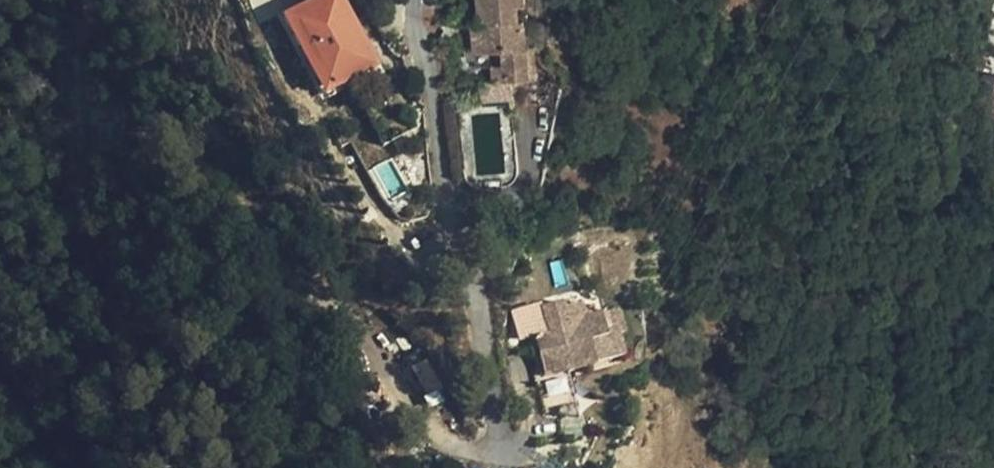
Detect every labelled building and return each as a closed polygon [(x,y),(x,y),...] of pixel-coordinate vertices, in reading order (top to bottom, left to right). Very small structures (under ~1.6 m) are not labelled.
[(295,26),(339,99),(382,73),(339,0),(295,26)] [(480,23),(481,32),(473,33),(475,51),(491,49),(504,48),(505,62),(529,60),(525,19),(520,19),(518,3),(526,2),(526,0),(478,0),(480,23)] [(473,24),(473,33),(481,32),(480,23),(473,24)] [(331,103),(339,99),(295,26),(288,30),(331,103)] [(492,63),(491,49),(475,51),(478,82),(479,82),(493,80),(492,63)] [(505,62),(492,63),(493,80),(511,78),(531,76),(529,60),(505,62)] [(982,75),(974,113),(993,117),(993,77),(982,75)] [(514,98),(511,78),(493,80),(479,82),(481,101),(514,98)] [(615,311),(599,316),(600,320),(584,324),(583,318),(580,304),(565,308),(564,304),(563,303),(561,302),(540,306),(545,325),(547,333),(541,335),(533,336),(538,358),(568,373),(622,359),(616,336),(621,336),(615,311)] [(598,313),(583,318),(584,324),(600,320),(599,316),(598,313)] [(541,335),(547,333),(545,325),(539,326),(541,335)] [(425,357),(410,365),(427,397),(441,390),(425,357)] [(566,374),(568,373),(538,358),(543,379),(566,374)] [(576,420),(566,374),(543,379),(535,381),(543,416),(576,420)]
